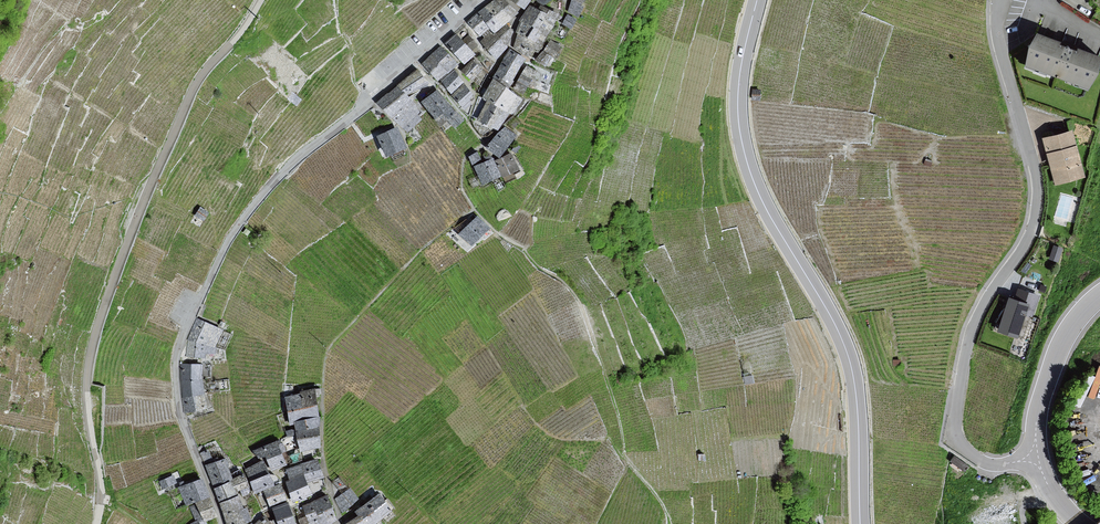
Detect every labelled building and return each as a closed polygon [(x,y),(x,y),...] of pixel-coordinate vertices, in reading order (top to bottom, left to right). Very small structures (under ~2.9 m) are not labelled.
[(482,12),(479,15),(470,22),(469,23),(480,35),(489,26),(495,33),(494,33),(492,35),(491,33),(481,41),(485,45),(496,57),(507,47),(513,30),(511,29),(506,23),(516,13),(505,0),(495,0),(493,2),(482,12)] [(524,8),(531,0),(513,0),(524,8)] [(582,1),(579,0),(572,0),(569,11),(579,15),(584,3),(582,1)] [(536,10),(529,6),(521,21),(524,22),(518,32),(522,33),(514,47),(530,56),(532,53),(535,48),(538,49),(557,15),(546,9),(542,7),(539,12),(536,10)] [(576,19),(568,15),(563,24),(571,28),(576,19)] [(463,41),(457,34),(446,43),(464,63),(474,54),(471,51),(477,45),(469,36),(463,41)] [(1027,66),(1087,88),(1098,58),(1039,36),(1027,66)] [(561,47),(550,41),(544,50),(555,57),(561,47)] [(427,68),(438,80),(447,71),(456,64),(442,48),(441,47),(432,55),(423,63),(427,68)] [(490,86),(483,97),(489,101),(481,113),(478,118),(497,130),(508,113),(512,115),(522,98),(517,95),(508,89),(513,81),(512,80),(521,66),(525,59),(511,50),(508,55),(506,57),(505,59),(498,71),(496,73),(493,79),(494,80),(490,86)] [(551,57),(543,51),(537,60),(545,66),(551,57)] [(481,68),(473,61),(463,71),(471,79),(481,68)] [(526,66),(522,73),(518,81),(514,88),(522,93),(526,86),(530,78),(535,71),(526,66)] [(427,81),(416,69),(397,87),(379,102),(383,107),(391,115),(395,118),(407,131),(421,119),(417,115),(420,112),(412,103),(409,100),(404,95),(424,83),(427,81)] [(464,83),(454,72),(442,82),(452,94),(464,83)] [(473,95),(463,85),(452,95),(464,108),(470,103),(468,101),(473,95)] [(441,96),(437,90),(423,102),(440,122),(446,118),(455,128),(463,121),(456,113),(441,96)] [(760,90),(753,90),(752,99),(759,100),(760,90)] [(301,100),(292,93),(288,99),(297,105),(301,100)] [(491,143),(487,147),(500,157),(516,135),(505,127),(498,134),(494,139),(491,143)] [(396,128),(379,136),(388,156),(405,148),(396,128)] [(1083,176),(1070,130),(1043,138),(1056,184),(1083,176)] [(476,153),(468,158),(473,164),(480,159),(476,153)] [(510,154),(495,162),(502,175),(503,177),(518,170),(510,154)] [(475,167),(483,184),(502,175),(495,162),(494,159),(486,162),(483,163),(475,167)] [(208,212),(201,208),(196,216),(203,220),(208,212)] [(477,217),(461,232),(471,243),(488,228),(477,217)] [(1062,249),(1054,246),(1050,259),(1058,261),(1062,249)] [(1015,300),(1009,298),(999,330),(1017,336),(1025,311),(1031,314),(1037,295),(1019,289),(1015,300)] [(208,324),(197,319),(188,341),(214,347),(222,330),(208,324)] [(214,356),(214,347),(188,341),(187,356),(190,357),(205,359),(205,354),(214,356)] [(189,365),(182,364),(183,380),(202,380),(202,365),(189,365)] [(752,376),(744,378),(746,385),(754,383),(752,376)] [(204,394),(202,380),(183,380),(184,397),(204,394)] [(314,393),(314,391),(286,397),(287,398),(293,423),(297,423),(318,418),(317,413),(314,393)] [(207,408),(204,394),(184,397),(185,412),(192,411),(207,408)] [(297,423),(301,450),(304,449),(319,446),(318,422),(318,418),(297,423)] [(286,465),(276,442),(254,451),(258,458),(266,455),(266,457),(268,460),(272,470),(286,465)] [(318,459),(287,470),(291,481),(287,483),(290,490),(294,501),(311,495),(305,481),(311,480),(322,478),(318,459)] [(216,462),(206,466),(215,489),(232,480),(224,460),(216,462)] [(246,470),(250,480),(256,492),(274,485),(272,481),(263,461),(246,470)] [(159,480),(162,488),(177,482),(173,474),(159,480)] [(249,487),(244,474),(232,480),(237,492),(239,491),(244,489),(249,487)] [(195,501),(209,496),(202,480),(182,486),(179,487),(185,505),(195,501)] [(238,495),(237,492),(232,480),(215,489),(220,502),(238,495)] [(264,492),(266,496),(270,506),(286,499),(281,485),(264,492)] [(350,489),(336,499),(343,511),(348,507),(358,499),(350,489)] [(220,502),(221,506),(228,523),(240,523),(251,520),(247,510),(243,510),(238,495),(220,502)] [(217,516),(209,496),(195,501),(196,504),(204,521),(206,520),(217,516)] [(304,506),(308,517),(300,521),(301,523),(328,523),(330,523),(336,519),(328,496),(315,502),(304,506)] [(390,510),(379,496),(375,499),(361,509),(356,512),(360,517),(367,523),(374,523),(390,510)] [(206,520),(204,521),(196,504),(189,506),(195,521),(198,519),(200,523),(207,523),(206,520)] [(273,509),(279,523),(296,523),(288,504),(273,509)]
